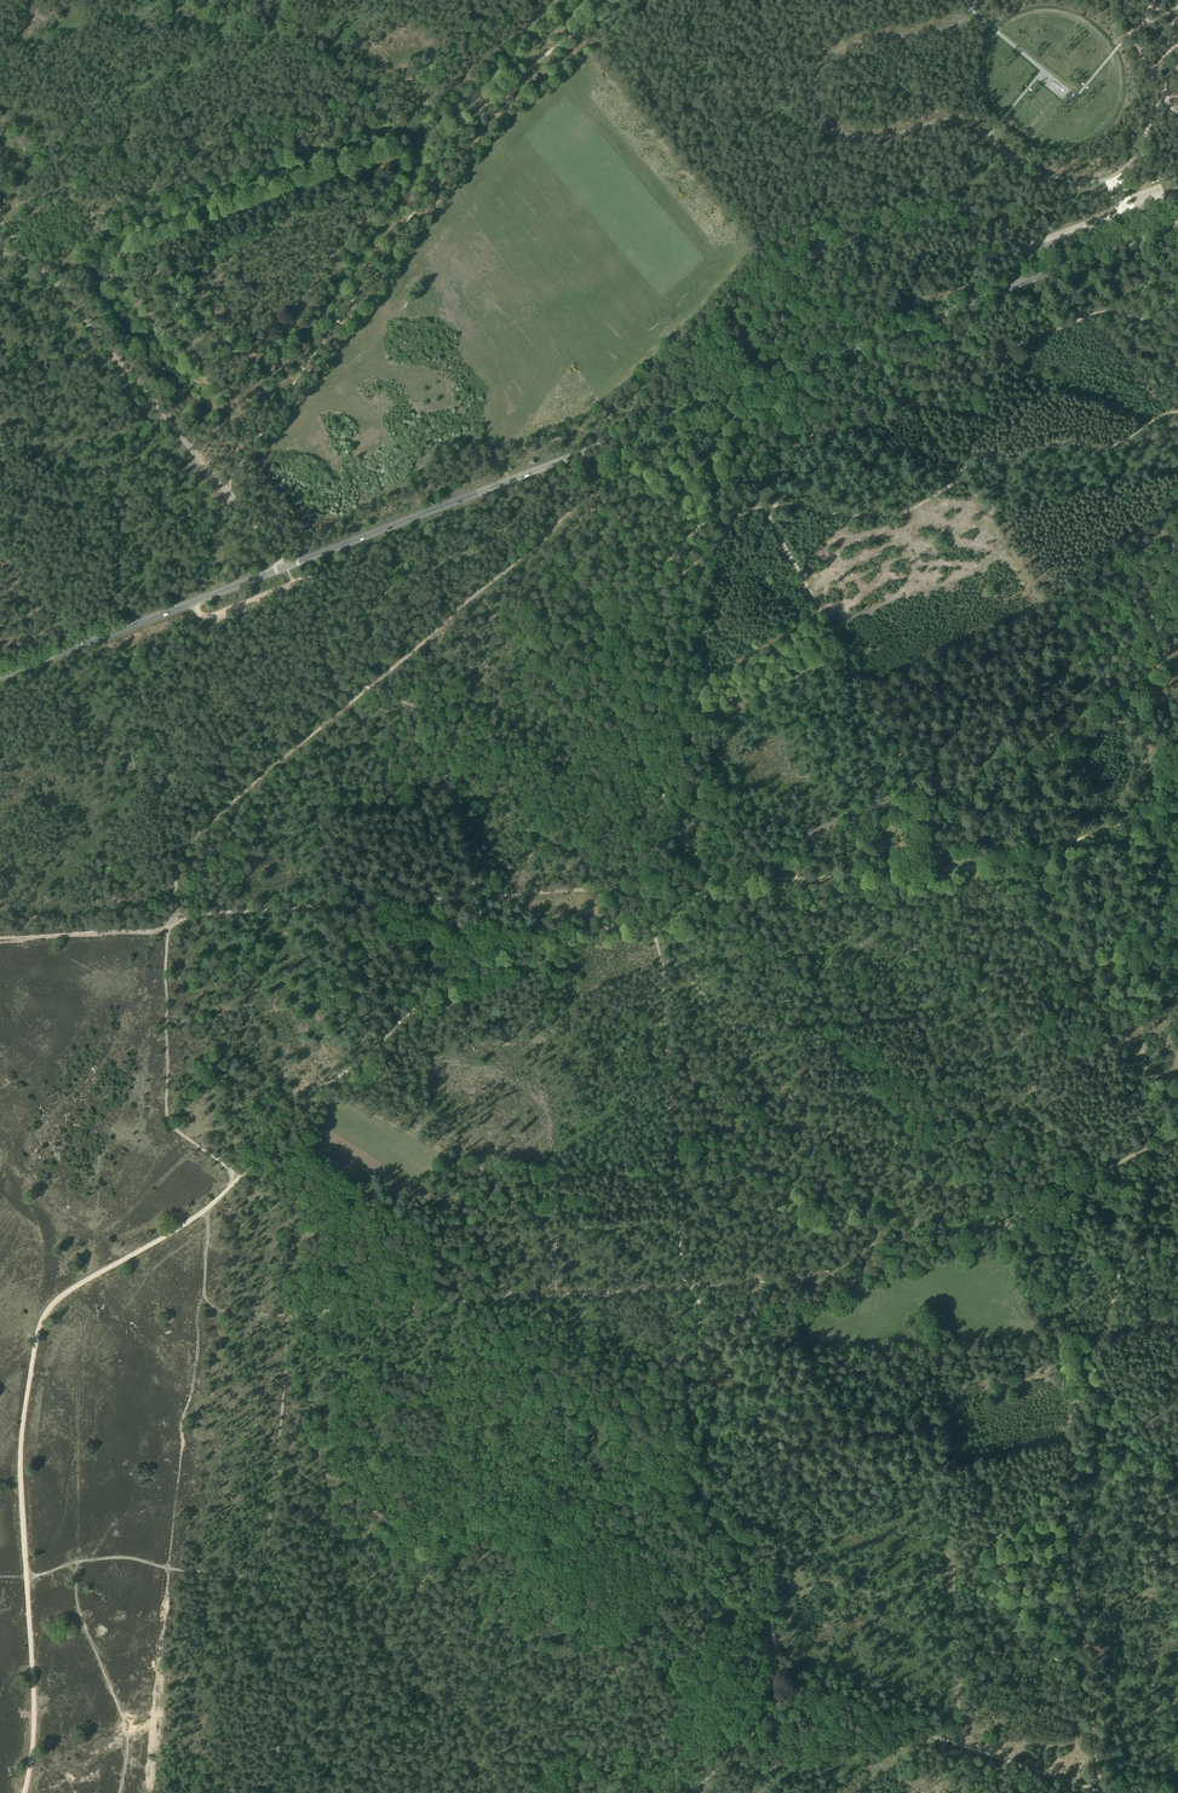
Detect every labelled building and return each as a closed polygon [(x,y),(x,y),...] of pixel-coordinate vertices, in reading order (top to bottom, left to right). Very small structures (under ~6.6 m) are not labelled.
[(1075,1779),(1079,1775),(1074,1769),(1070,1773),(1075,1779)]
